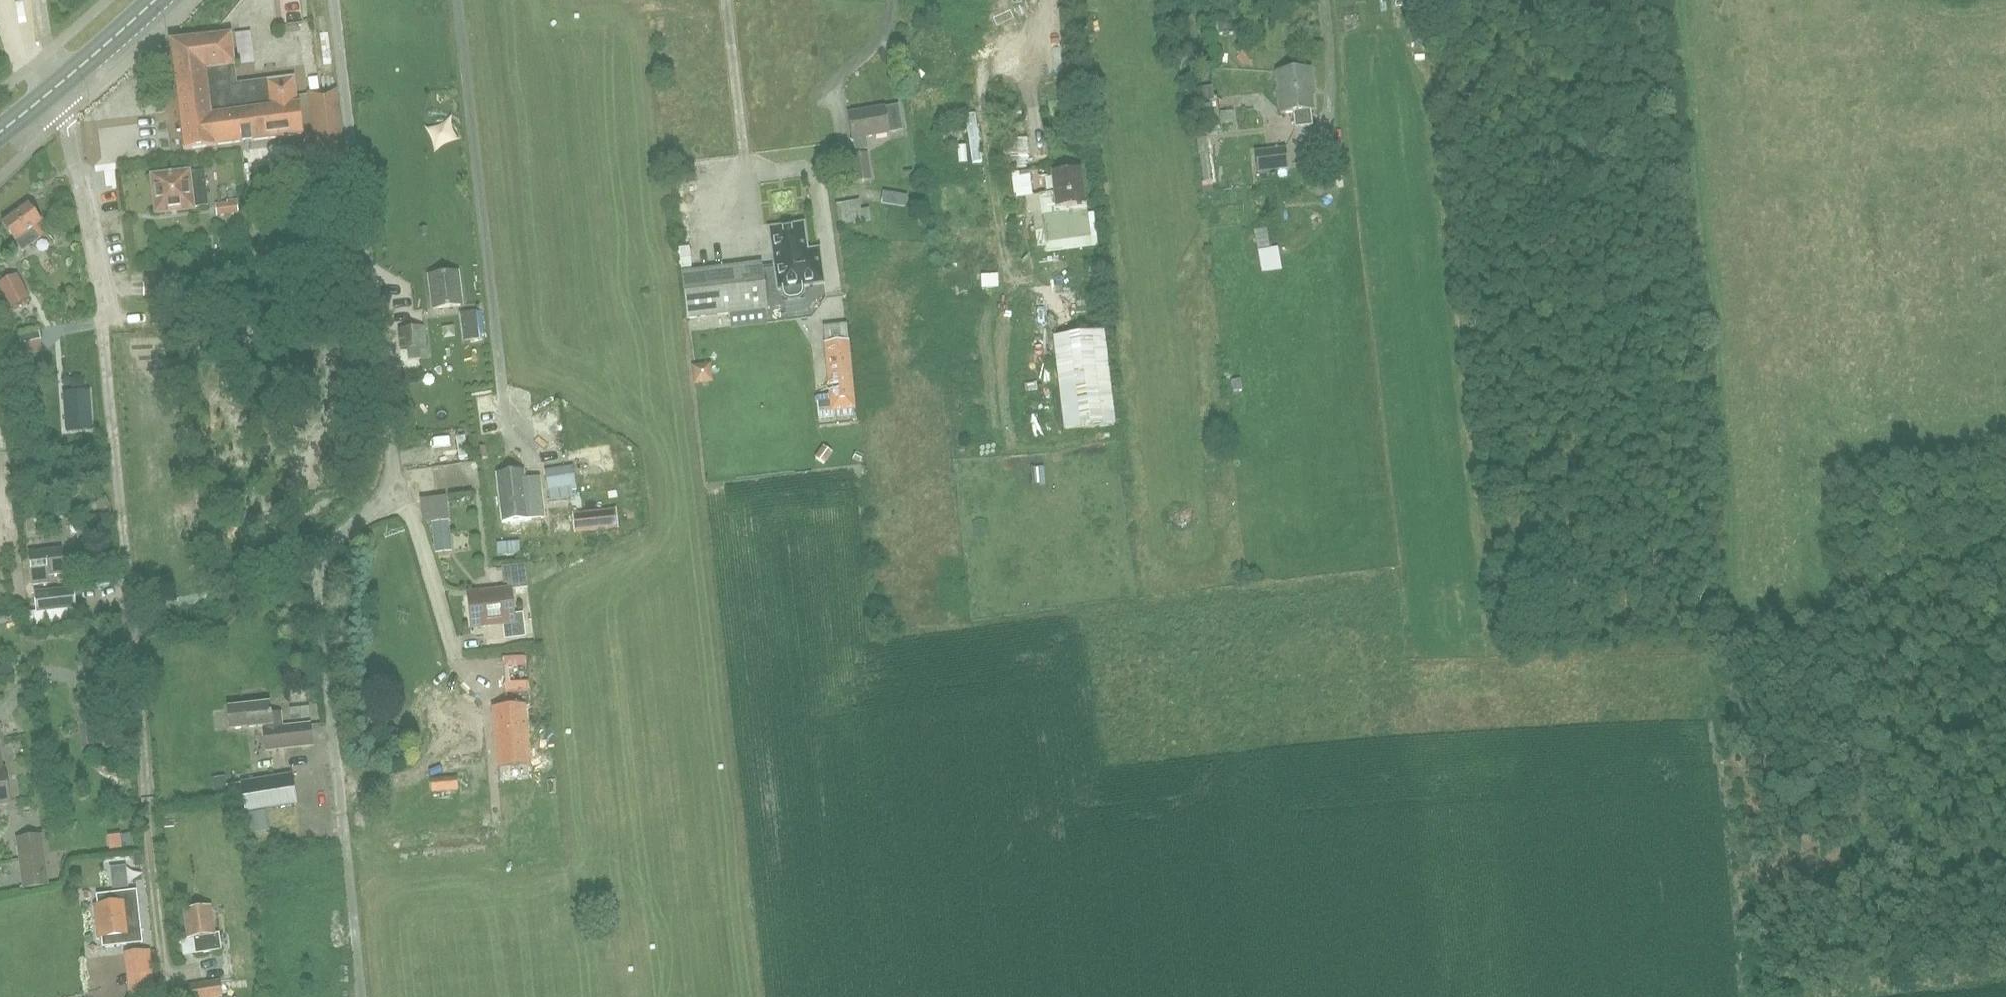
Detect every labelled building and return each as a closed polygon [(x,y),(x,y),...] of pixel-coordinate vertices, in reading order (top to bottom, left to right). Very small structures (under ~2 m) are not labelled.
[(214,147),(302,136),(298,106),(296,107),(293,79),(230,87),(228,67),(235,66),(231,35),(171,43),(184,151),(214,147)] [(1312,90),(1315,90),(1312,68),(1277,72),(1282,114),(1294,112),(1295,128),(1312,126),(1311,111),(1314,110),(1312,90)] [(320,179),(348,175),(337,91),(309,94),(320,179)] [(1217,97),(1203,99),(1197,100),(1201,135),(1221,133),(1217,97)] [(866,138),(902,133),(898,107),(848,115),(852,140),(853,140),(855,152),(868,150),(866,138)] [(972,169),(984,167),(976,110),(965,112),(972,169)] [(1199,155),(1210,154),(1207,138),(1196,139),(1199,155)] [(1255,152),(1258,173),(1289,169),(1286,148),(1255,152)] [(854,183),(873,181),(868,153),(850,156),(854,183)] [(149,156),(137,163),(144,176),(156,170),(149,156)] [(1013,170),(1015,193),(1033,192),(1031,169),(1013,170)] [(1049,251),(1090,246),(1081,169),(1052,173),(1055,194),(1041,196),(1045,229),(1040,230),(1042,246),(1048,245),(1049,251)] [(207,207),(206,191),(204,173),(189,175),(189,174),(153,178),(157,213),(192,209),(207,207)] [(884,192),(882,204),(906,208),(908,196),(884,192)] [(851,225),(871,221),(870,209),(861,210),(860,201),(837,205),(840,226),(851,224),(851,225)] [(217,217),(239,214),(238,202),(216,205),(217,217)] [(15,244),(16,243),(23,253),(48,235),(41,225),(42,224),(30,207),(3,226),(15,244)] [(803,226),(770,231),(778,290),(825,283),(822,264),(808,265),(803,226)] [(680,262),(691,260),(688,239),(677,241),(680,262)] [(762,263),(746,265),(682,272),(688,320),(768,311),(762,263)] [(434,310),(462,306),(458,274),(430,277),(434,310)] [(28,300),(15,276),(0,284),(0,290),(11,310),(28,300)] [(175,281),(151,282),(144,283),(144,296),(151,296),(176,295),(175,281)] [(480,340),(476,311),(460,314),(463,342),(480,340)] [(400,350),(408,350),(421,349),(427,348),(425,326),(398,329),(400,350)] [(21,345),(42,340),(39,330),(19,334),(21,345)] [(1054,338),(1057,363),(1064,429),(1100,426),(1100,424),(1114,422),(1107,358),(1104,332),(1054,338)] [(855,409),(854,400),(848,341),(828,343),(835,403),(835,411),(855,409)] [(421,349),(408,350),(409,361),(422,359),(421,349)] [(690,358),(692,376),(713,374),(711,356),(690,358)] [(91,387),(63,388),(65,428),(93,427),(91,387)] [(470,446),(467,421),(431,426),(422,427),(426,452),(470,446)] [(548,491),(576,486),(573,466),(545,470),(548,491)] [(503,523),(530,520),(524,472),(497,475),(503,523)] [(423,493),(425,520),(451,518),(449,491),(423,493)] [(572,515),(574,526),(603,522),(602,511),(572,515)] [(440,549),(456,548),(453,520),(437,521),(440,549)] [(50,585),(49,576),(64,574),(61,552),(31,555),(33,577),(31,578),(33,586),(50,585)] [(508,590),(529,588),(526,564),(505,566),(508,590)] [(75,590),(35,593),(37,614),(77,609),(75,590)] [(505,640),(525,637),(522,615),(514,616),(511,591),(469,595),(473,627),(503,624),(505,640)] [(461,684),(427,686),(431,734),(465,732),(461,684)] [(271,704),(244,707),(227,709),(229,731),(263,728),(264,736),(265,752),(314,747),(311,723),(282,726),(281,713),(272,714),(271,704)] [(499,755),(528,752),(523,705),(495,707),(499,755)] [(10,803),(4,771),(3,772),(0,757),(0,805),(10,803)] [(247,813),(297,804),(292,775),(242,782),(247,813)] [(432,793),(458,790),(457,777),(431,779),(432,793)] [(47,873),(41,835),(18,838),(23,876),(47,873)] [(98,939),(132,935),(128,903),(95,906),(98,939)] [(219,934),(214,935),(211,907),(185,911),(189,940),(194,939),(196,955),(222,952),(219,934)] [(125,953),(129,996),(144,996),(156,996),(151,951),(125,953)] [(221,980),(189,985),(191,996),(223,996),(221,980)]
